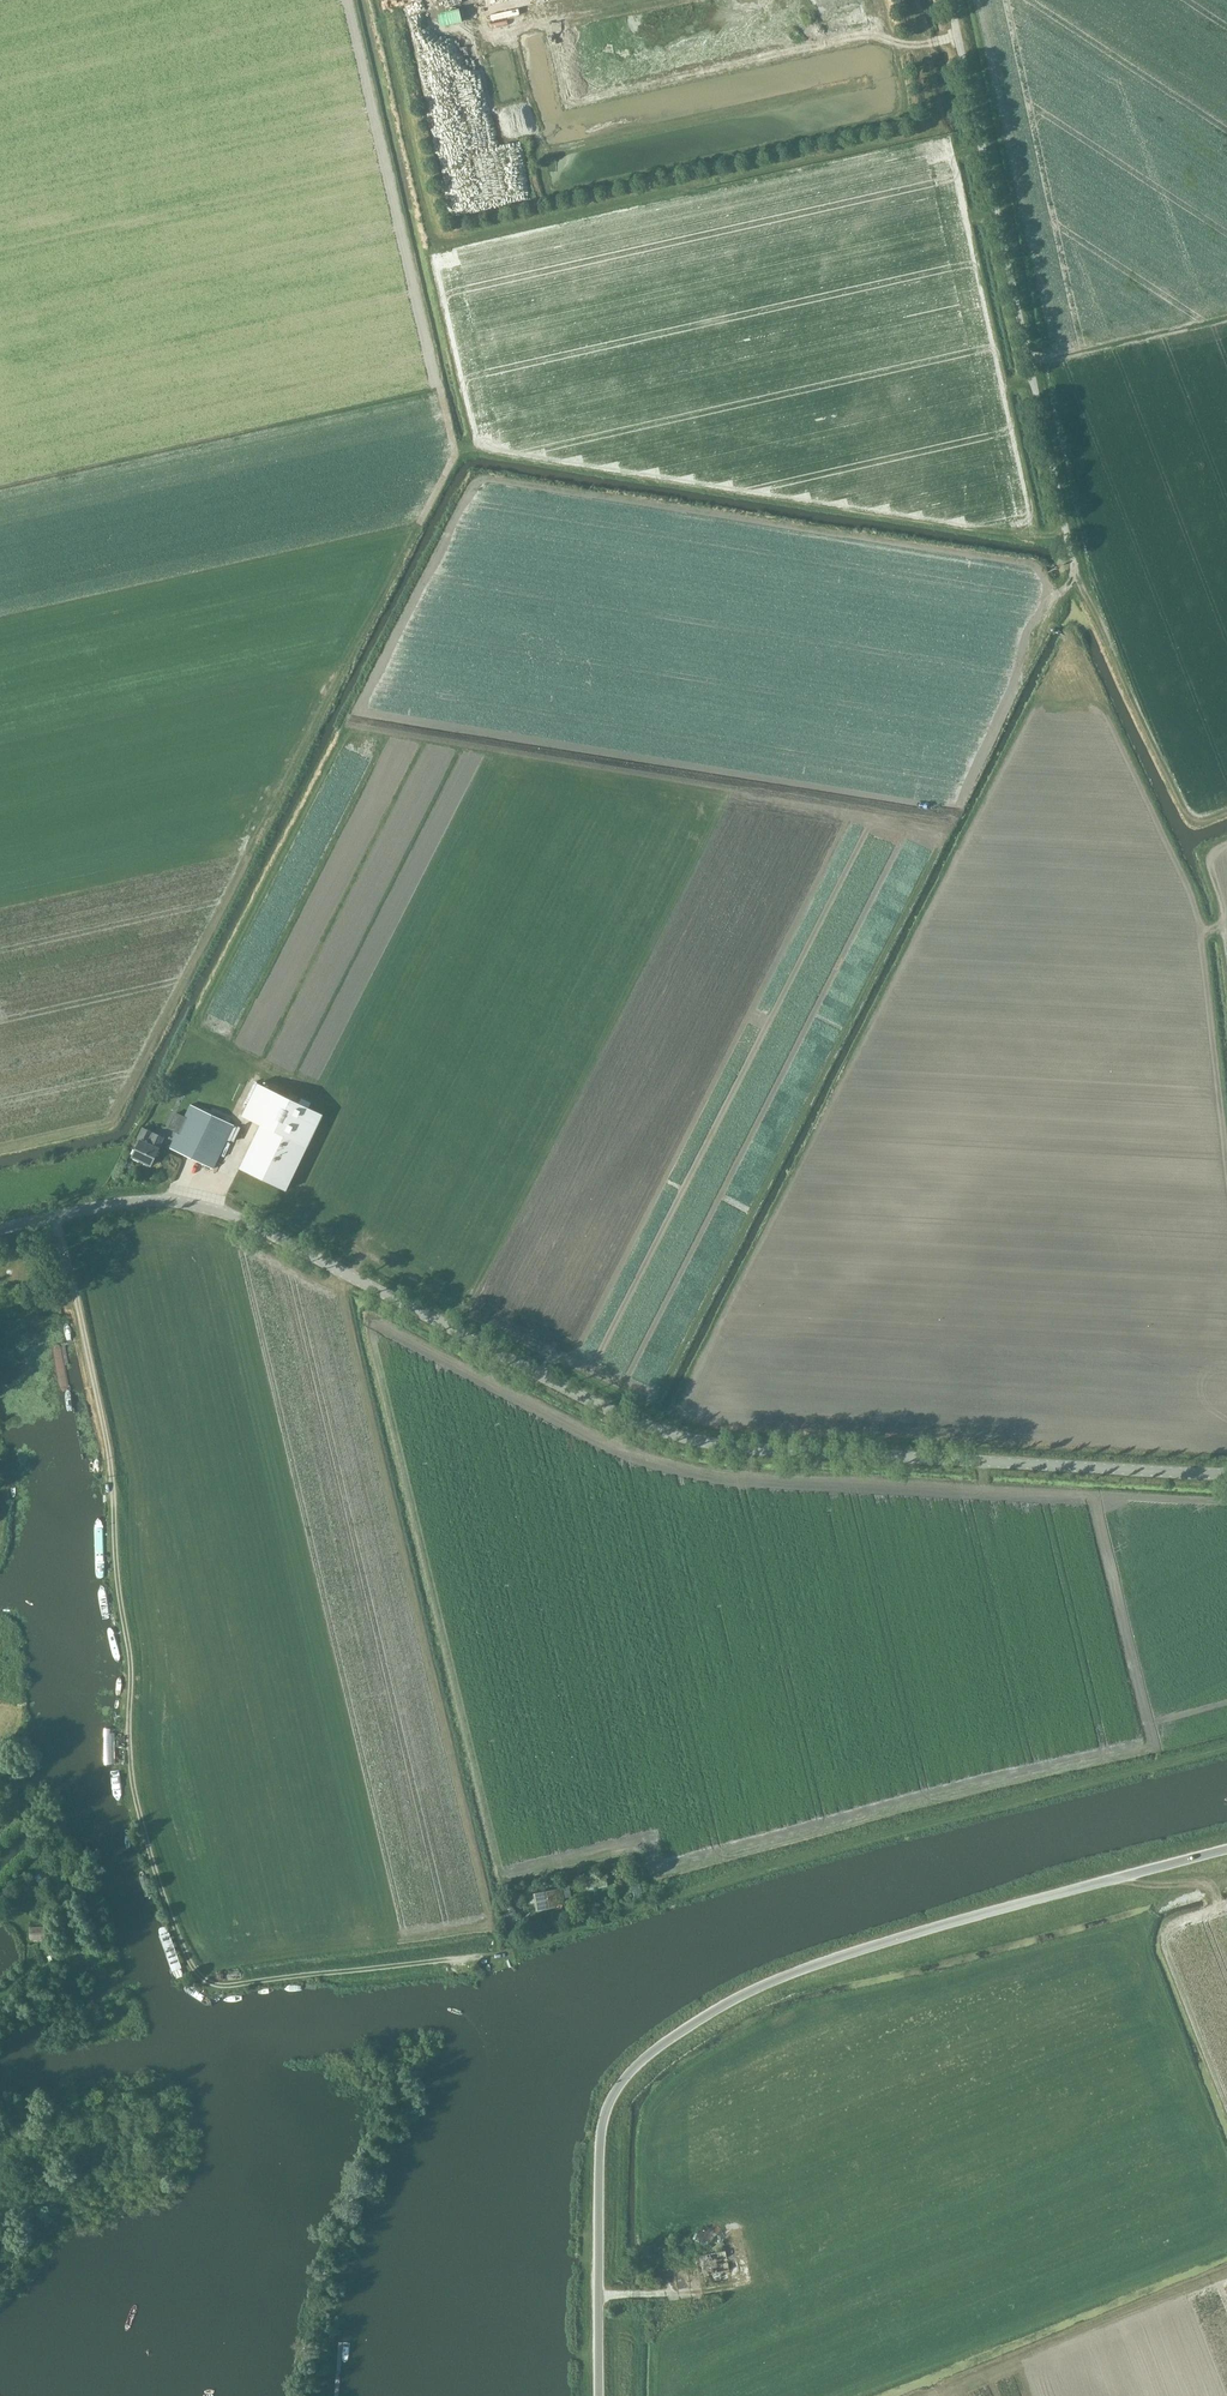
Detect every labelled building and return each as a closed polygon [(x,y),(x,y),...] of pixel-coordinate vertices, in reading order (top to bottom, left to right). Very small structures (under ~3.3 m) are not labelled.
[(301,1097),(299,1103),(258,1083),(242,1115),(261,1124),(240,1168),(286,1190),(322,1114),(309,1108),(311,1102),(301,1097)] [(213,1168),(234,1125),(191,1104),(170,1147),(213,1168)] [(164,1137),(153,1132),(143,1127),(137,1139),(140,1140),(132,1156),(151,1165),(164,1137)] [(608,1875),(607,1870),(586,1875),(587,1879),(586,1879),(589,1891),(607,1887),(604,1876),(608,1875)] [(565,1905),(562,1887),(533,1892),(536,1910),(565,1905)] [(30,1928),(30,1942),(45,1941),(44,1928),(30,1928)] [(282,1989),(281,1987),(246,1990),(244,1992),(246,1996),(280,1994),(282,1992),(282,1989)] [(694,2255),(725,2249),(721,2231),(691,2237),(694,2255)] [(695,2256),(701,2286),(731,2280),(725,2250),(695,2256)]
